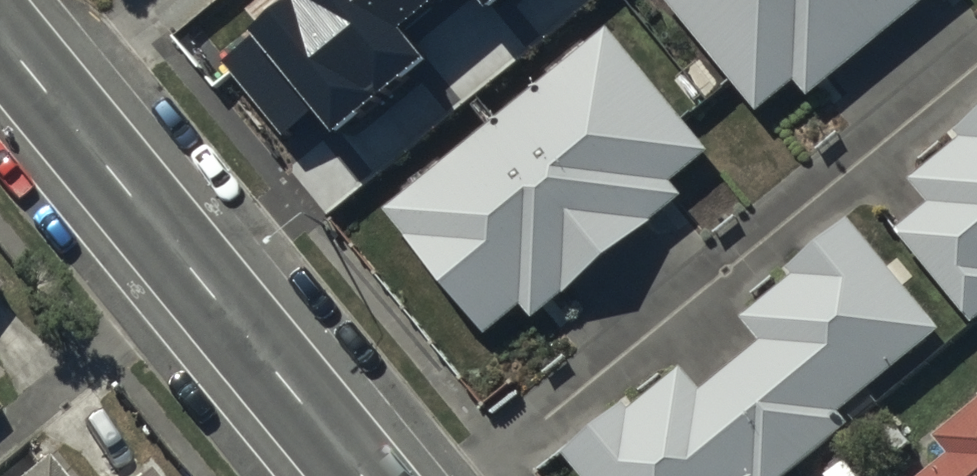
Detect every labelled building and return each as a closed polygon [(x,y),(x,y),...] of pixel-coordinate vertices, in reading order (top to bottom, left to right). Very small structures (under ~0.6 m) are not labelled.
[(307,8),(387,105),(517,0),(317,0),(307,8)] [(758,109),(793,80),(807,95),(920,0),(666,0),(758,109)] [(707,150),(602,24),(381,210),(485,334),(520,305),(530,316),(680,191),(671,180),(707,150)] [(956,126),(962,133),(909,177),(929,201),(896,228),(974,321),(976,319),(976,109),(956,126)] [(846,420),(837,408),(938,324),(903,282),(907,279),(892,261),(887,264),(846,215),(786,264),(793,272),(741,315),(760,338),(698,389),(678,366),(625,410),(619,403),(560,452),(580,475),(778,475),(846,420)] [(937,435),(951,452),(922,475),(976,475),(976,401),(937,435)] [(24,475),(62,475),(46,457),(24,475)] [(135,475),(155,475),(148,467),(135,475)]
